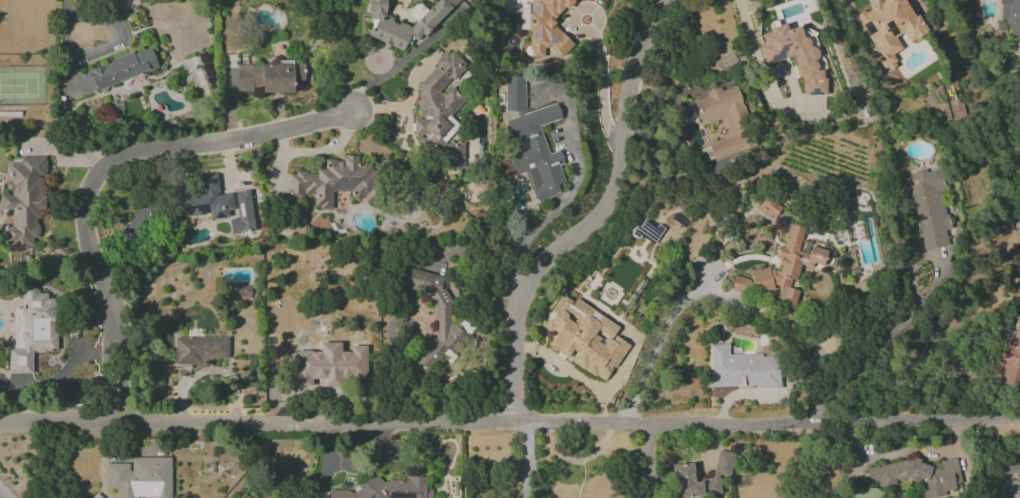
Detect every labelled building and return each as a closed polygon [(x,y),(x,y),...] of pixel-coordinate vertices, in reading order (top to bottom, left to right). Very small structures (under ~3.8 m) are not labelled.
[(402,51),(408,37),(418,41),(448,13),(449,11),(461,0),(439,0),(410,26),(400,22),(397,25),(388,16),(381,13),(387,0),(368,0),(364,9),(375,21),(369,37),(402,51)] [(527,4),(520,4),(520,30),(526,30),(530,33),(530,57),(544,57),(544,51),(549,45),(557,55),(561,55),(572,43),(552,21),(574,0),(531,0),(527,4)] [(904,0),(880,0),(855,18),(876,46),(869,51),(886,73),(898,65),(891,56),(903,48),(896,38),(902,34),(910,44),(927,31),(904,0)] [(1001,22),(997,22),(997,30),(1008,30),(1008,35),(1019,35),(1019,0),(1001,0),(1001,22)] [(791,57),(797,78),(799,78),(805,97),(828,91),(822,70),(818,71),(815,59),(819,58),(816,46),(808,48),(802,26),(787,30),(785,23),(773,27),(775,31),(761,35),(764,45),(760,46),(765,64),(791,57)] [(158,68),(151,47),(89,69),(96,90),(158,68)] [(418,84),(417,118),(414,118),(413,135),(426,135),(423,138),(423,146),(439,164),(462,164),(463,144),(445,143),(440,138),(447,131),(455,132),(455,122),(450,116),(465,101),(452,86),(443,94),(436,94),(450,80),(453,80),(467,67),(453,53),(444,52),(436,60),(435,67),(418,84)] [(236,64),(237,92),(253,91),(253,87),(262,86),(262,93),(294,93),(294,81),(305,81),(304,64),(294,65),(294,63),(236,64)] [(526,112),(523,101),(525,86),(523,78),(507,75),(502,110),(515,112),(514,118),(505,120),(512,145),(525,141),(527,149),(508,154),(514,175),(526,172),(534,201),(560,194),(557,185),(563,183),(560,170),(562,159),(559,151),(547,154),(539,125),(561,119),(556,104),(526,112)] [(699,125),(725,118),(730,138),(709,144),(713,160),(753,149),(736,86),(720,90),(719,87),(691,94),(699,125)] [(287,173),(287,200),(304,200),(304,194),(313,194),(313,209),(332,209),(332,191),(352,191),(352,200),(374,200),(374,164),(358,165),(357,156),(343,156),(343,160),(325,161),(325,169),(316,169),(316,173),(287,173)] [(3,246),(32,246),(33,238),(38,238),(39,209),(41,209),(42,178),(45,178),(46,158),(19,157),(19,164),(8,164),(7,195),(1,194),(1,210),(11,211),(11,226),(4,226),(3,246)] [(922,252),(948,246),(945,230),(951,229),(937,168),(907,175),(909,186),(907,186),(922,252)] [(173,218),(210,214),(211,219),(232,217),(230,194),(219,195),(217,175),(200,176),(202,191),(188,193),(188,187),(170,189),(173,218)] [(237,219),(229,219),(230,234),(253,232),(251,191),(235,192),(237,219)] [(774,220),(781,208),(764,197),(757,209),(774,220)] [(124,231),(139,239),(155,212),(141,204),(124,231)] [(634,226),(630,232),(653,246),(663,231),(644,219),(638,228),(634,226)] [(780,285),(776,300),(778,305),(793,309),(798,291),(790,289),(788,283),(796,281),(800,268),(811,271),(813,264),(823,266),(826,251),(810,247),(808,254),(798,251),(803,231),(802,227),(787,224),(783,240),(784,246),(779,248),(776,258),(780,270),(776,271),(764,268),(749,272),(754,290),(759,291),(765,289),(764,289),(780,285)] [(431,344),(413,364),(416,367),(429,370),(445,352),(455,355),(469,338),(454,324),(448,323),(452,306),(446,301),(448,292),(442,287),(444,276),(407,268),(404,286),(408,290),(430,295),(428,304),(438,313),(431,344)] [(730,288),(750,293),(752,281),(733,276),(730,288)] [(250,286),(237,287),(238,296),(250,295),(250,286)] [(8,373),(32,373),(32,352),(56,352),(56,299),(47,299),(47,293),(37,293),(37,288),(22,288),(22,309),(14,308),(14,348),(8,348),(8,373)] [(606,382),(627,343),(613,336),(619,325),(574,300),(573,302),(561,295),(551,312),(552,313),(544,327),(555,333),(547,347),(570,359),(569,362),(606,382)] [(1017,316),(1011,345),(1002,343),(998,364),(1003,365),(999,384),(1019,388),(1019,316),(1017,316)] [(379,317),(379,342),(390,342),(390,317),(379,317)] [(286,341),(302,341),(301,321),(286,321),(286,341)] [(175,364),(212,364),(212,359),(228,359),(228,337),(174,338),(175,364)] [(322,345),(322,339),(302,340),(303,365),(342,365),(342,345),(322,345)] [(711,387),(755,385),(755,389),(779,389),(778,355),(728,356),(728,344),(710,344),(711,387)] [(675,497),(693,497),(720,494),(719,475),(729,478),(734,454),(717,451),(712,479),(694,481),(692,463),(672,466),(675,497)] [(130,458),(130,464),(105,464),(105,490),(116,490),(116,497),(136,497),(154,497),(171,497),(171,457),(130,458)] [(867,482),(878,481),(879,487),(896,485),(896,482),(923,478),(925,489),(919,490),(920,497),(944,497),(958,496),(957,485),(961,485),(957,458),(939,461),(940,465),(918,468),(917,460),(865,467),(867,482)] [(998,460),(998,473),(1014,473),(1014,483),(1019,483),(1019,460),(998,460)] [(329,497),(432,497),(431,489),(427,489),(425,476),(408,478),(408,479),(380,482),(379,477),(360,480),(361,489),(328,493),(329,497)]
